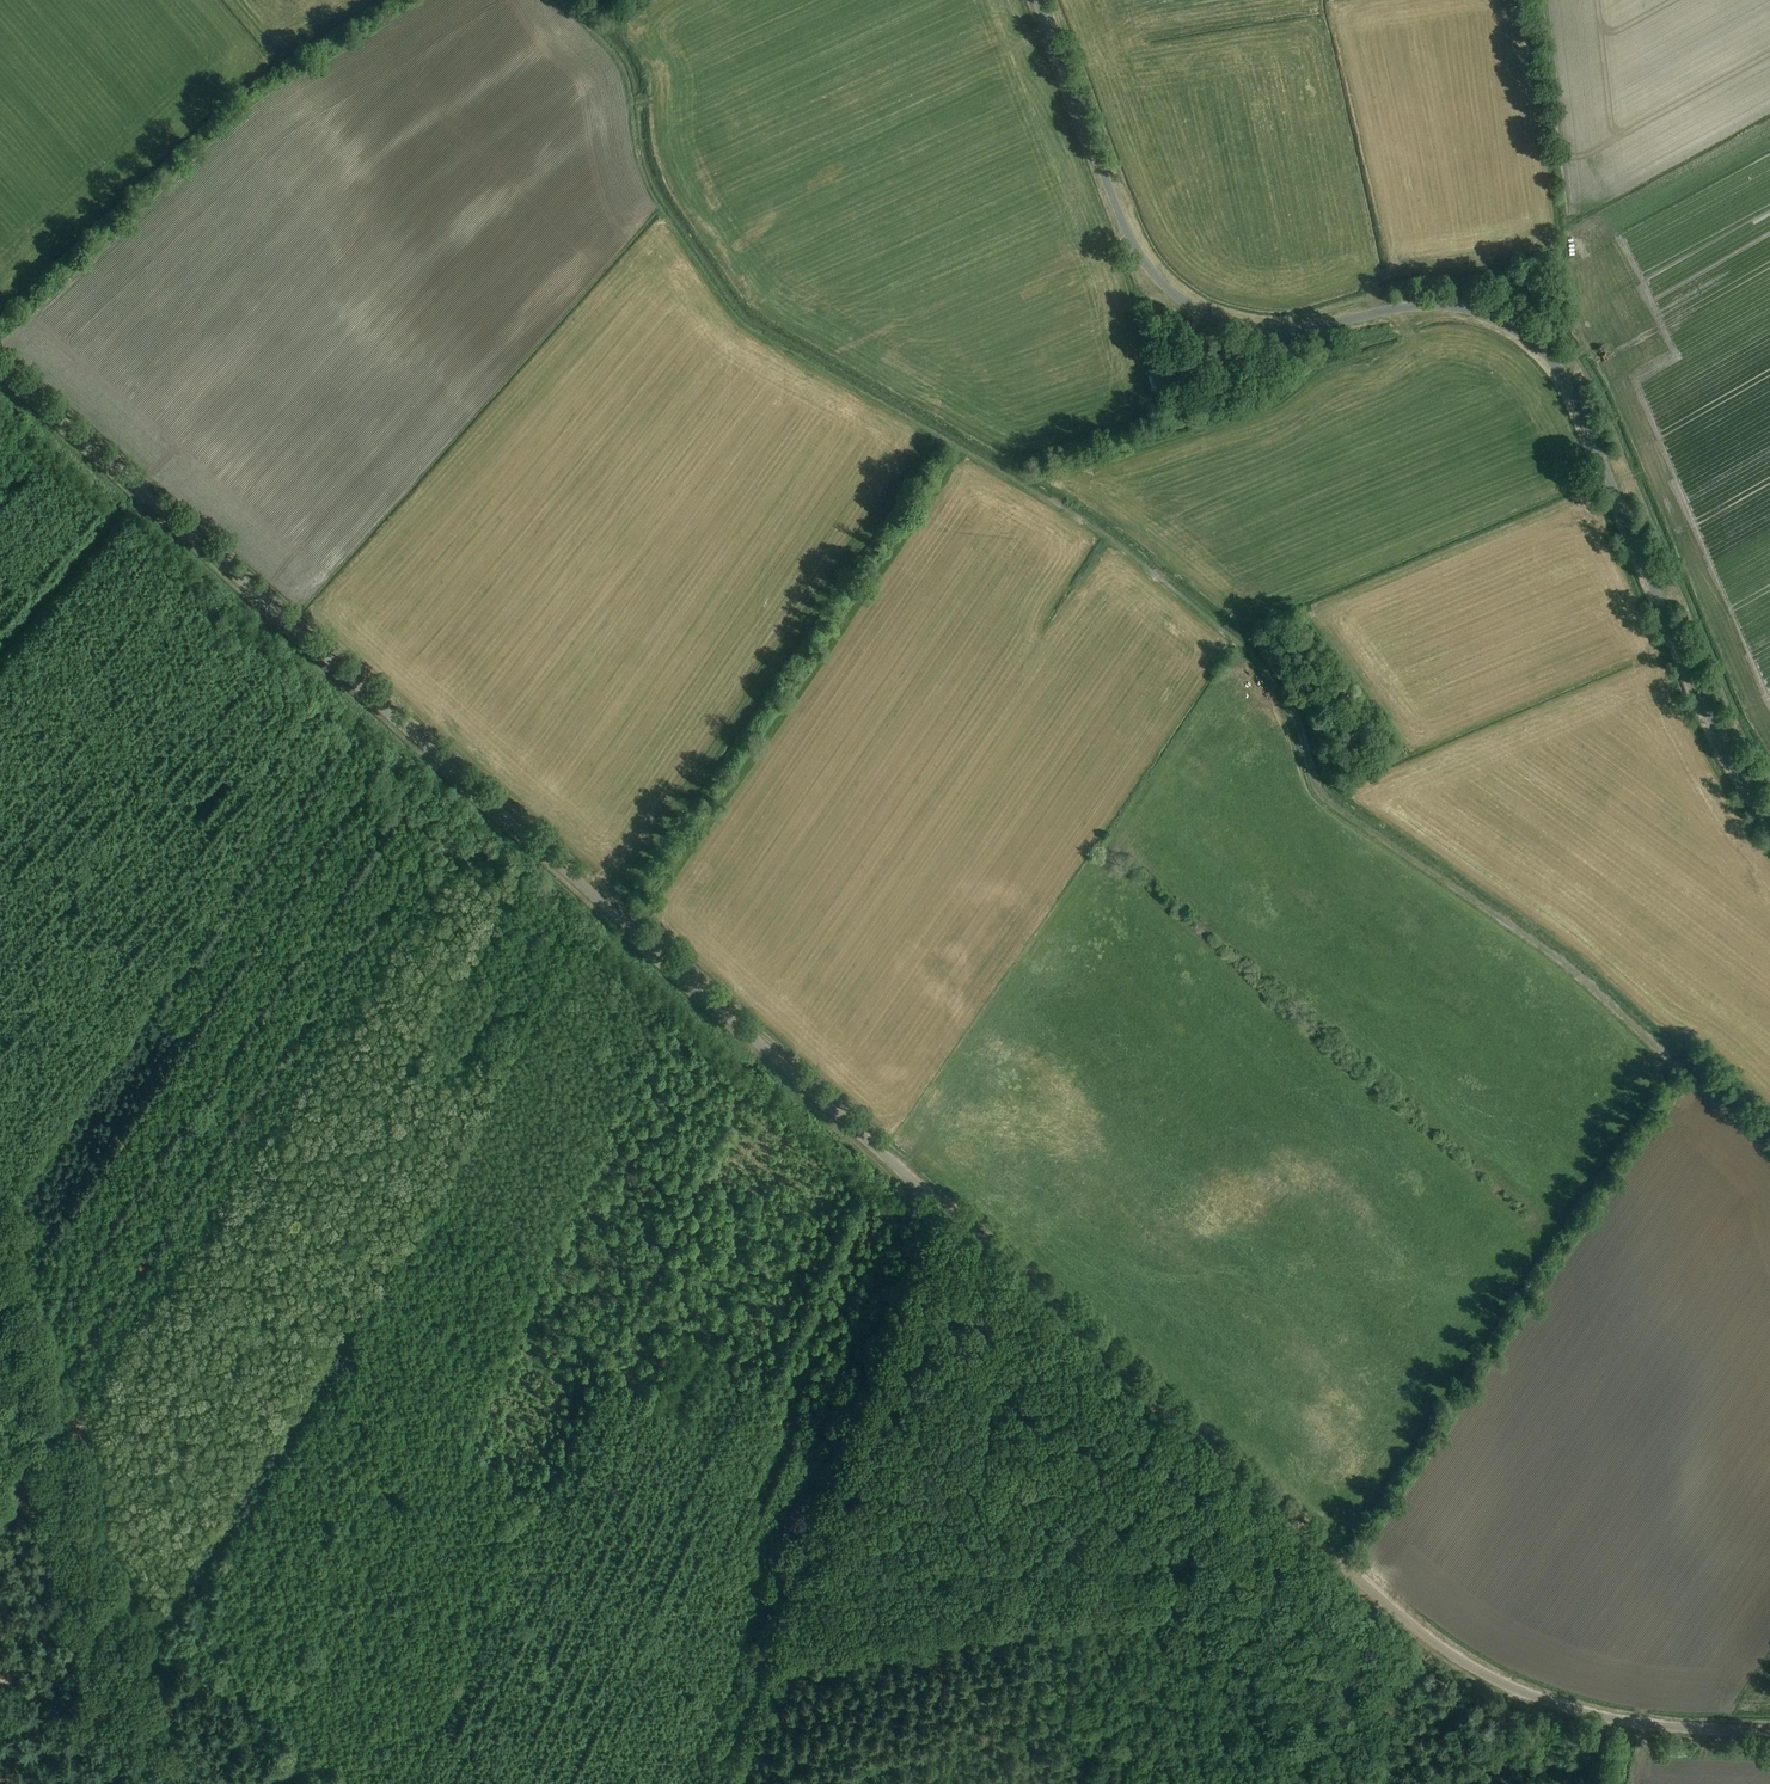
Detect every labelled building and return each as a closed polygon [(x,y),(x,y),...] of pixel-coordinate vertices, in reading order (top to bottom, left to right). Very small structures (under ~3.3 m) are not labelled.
[(1101,4),(1098,0),(1087,0),(1081,5),(1088,14),(1101,4)]
